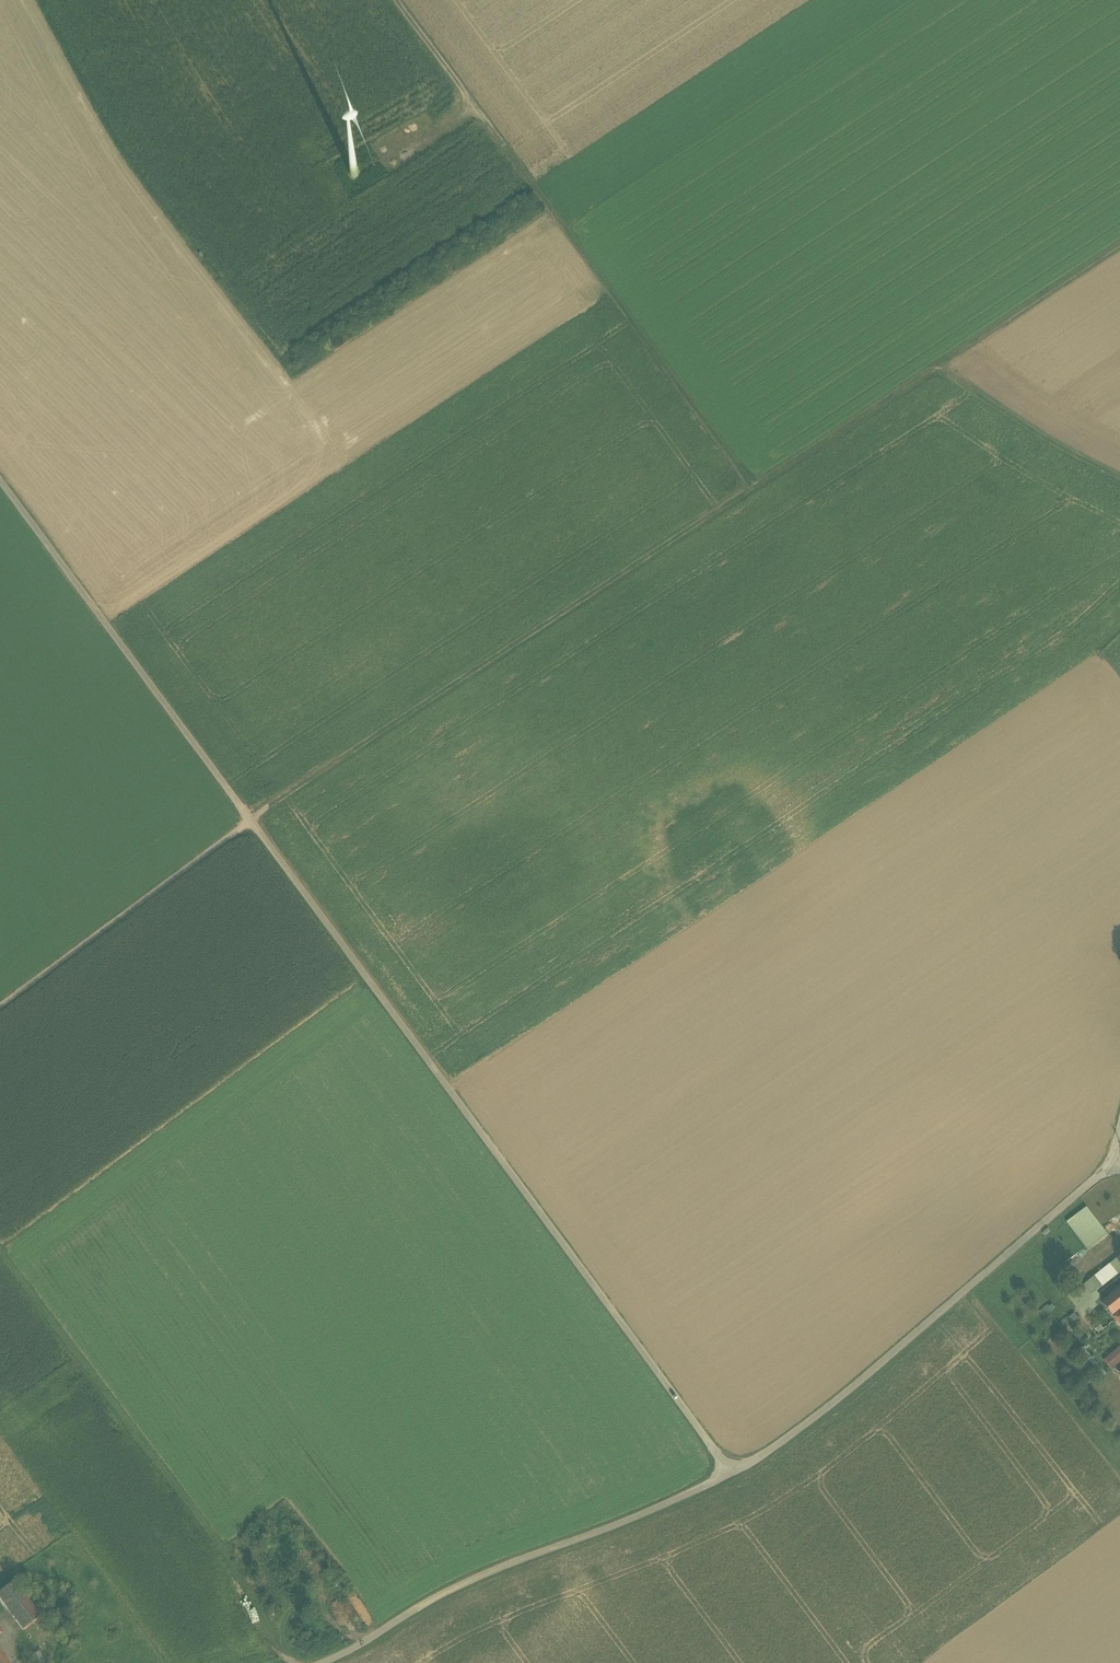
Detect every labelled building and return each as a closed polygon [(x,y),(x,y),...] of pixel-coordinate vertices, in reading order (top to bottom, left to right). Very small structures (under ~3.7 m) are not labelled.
[(1066,1223),(1084,1245),(1104,1230),(1086,1207),(1066,1223)] [(1079,1305),(1119,1273),(1119,1259),(1119,1258),(1071,1294),(1079,1305)] [(1113,1318),(1119,1313),(1119,1288),(1100,1303),(1113,1318)] [(1112,1372),(1119,1365),(1119,1351),(1105,1363),(1112,1372)] [(0,1589),(0,1602),(20,1629),(37,1616),(11,1581),(0,1589)]
